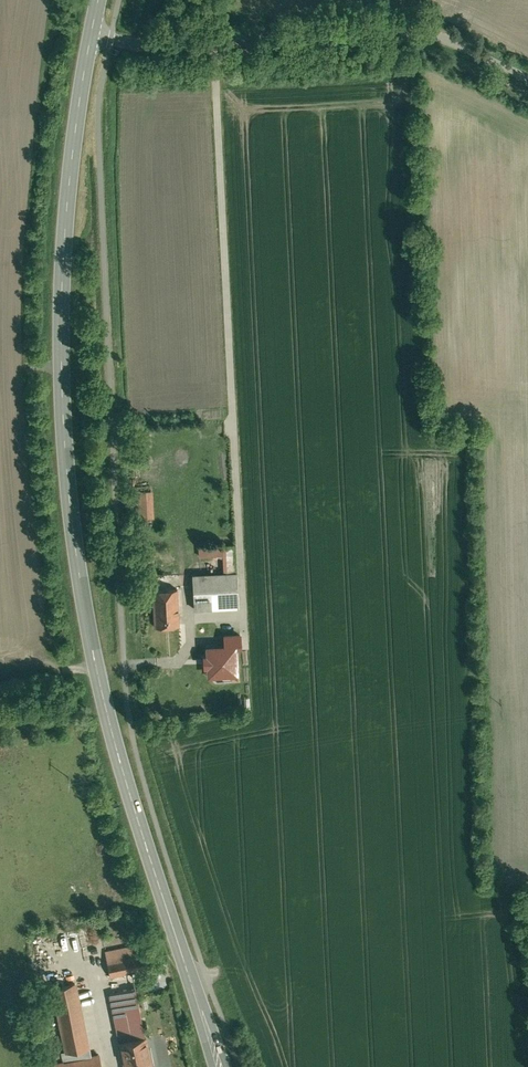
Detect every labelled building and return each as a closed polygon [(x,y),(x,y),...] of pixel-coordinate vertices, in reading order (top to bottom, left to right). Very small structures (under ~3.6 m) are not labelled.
[(155,516),(153,489),(140,490),(141,517),(155,516)] [(223,548),(224,577),(237,576),(236,548),(223,548)] [(224,577),(193,578),(195,614),(240,612),(238,576),(237,576),(224,577)] [(177,588),(153,590),(155,625),(179,624),(177,588)] [(179,624),(155,625),(156,649),(180,648),(179,624)] [(206,654),(204,654),(205,667),(208,667),(208,675),(239,674),(237,647),(242,647),(241,634),(225,635),(225,644),(206,645),(206,654)] [(133,945),(105,951),(110,975),(153,967),(150,952),(135,955),(133,945)] [(75,983),(53,987),(65,1043),(60,1044),(64,1061),(91,1056),(89,1046),(88,1046),(75,983)] [(136,988),(110,993),(117,1029),(119,1041),(145,1036),(136,988)] [(119,1041),(123,1061),(124,1066),(152,1066),(145,1036),(119,1041)] [(45,1066),(102,1066),(99,1054),(91,1056),(64,1061),(45,1066)]
